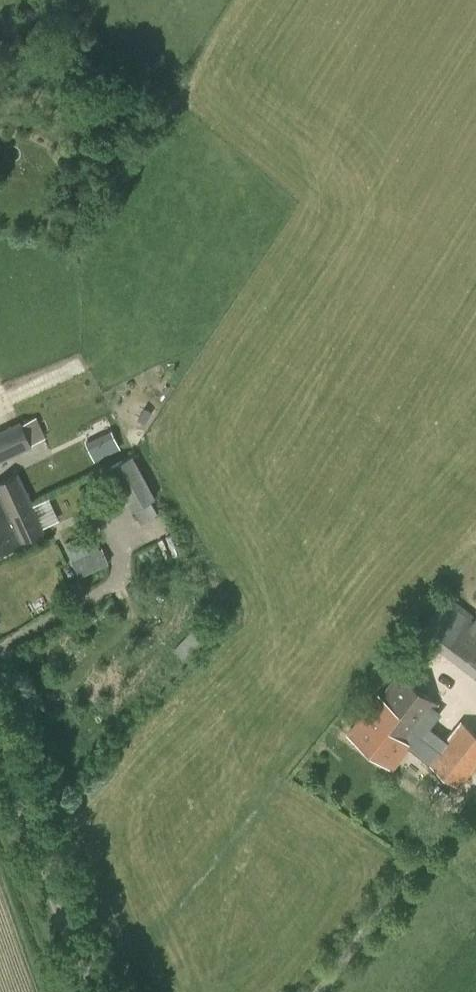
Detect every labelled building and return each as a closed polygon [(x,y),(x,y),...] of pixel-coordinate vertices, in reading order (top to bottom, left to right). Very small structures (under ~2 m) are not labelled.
[(11,129),(5,106),(0,108),(0,133),(11,129)] [(97,457),(122,445),(109,420),(85,432),(97,457)] [(31,446),(19,421),(0,430),(0,461),(31,446)] [(110,469),(122,493),(131,509),(155,497),(133,454),(108,466),(110,469)] [(7,512),(9,515),(32,505),(18,474),(0,482),(0,515),(7,512)] [(44,530),(32,505),(9,515),(7,512),(0,515),(0,550),(44,530)] [(79,576),(110,563),(102,546),(71,560),(79,576)] [(419,632),(434,644),(459,611),(445,599),(419,632)] [(441,706),(400,674),(382,697),(379,694),(348,734),(393,769),(409,747),(459,786),(475,765),(475,733),(441,706)]
